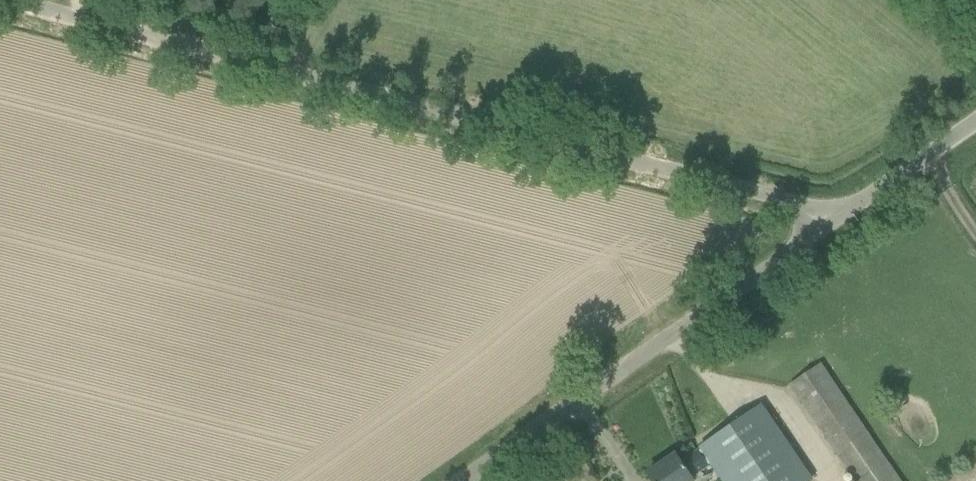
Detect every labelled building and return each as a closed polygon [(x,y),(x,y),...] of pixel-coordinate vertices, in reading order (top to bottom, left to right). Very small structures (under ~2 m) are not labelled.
[(831,381),(820,364),(789,385),(801,402),(853,480),(902,480),(833,380),(831,381)] [(651,480),(693,480),(711,469),(719,480),(807,480),(811,478),(761,405),(699,447),(701,449),(681,462),(675,454),(647,474),(651,480)]
